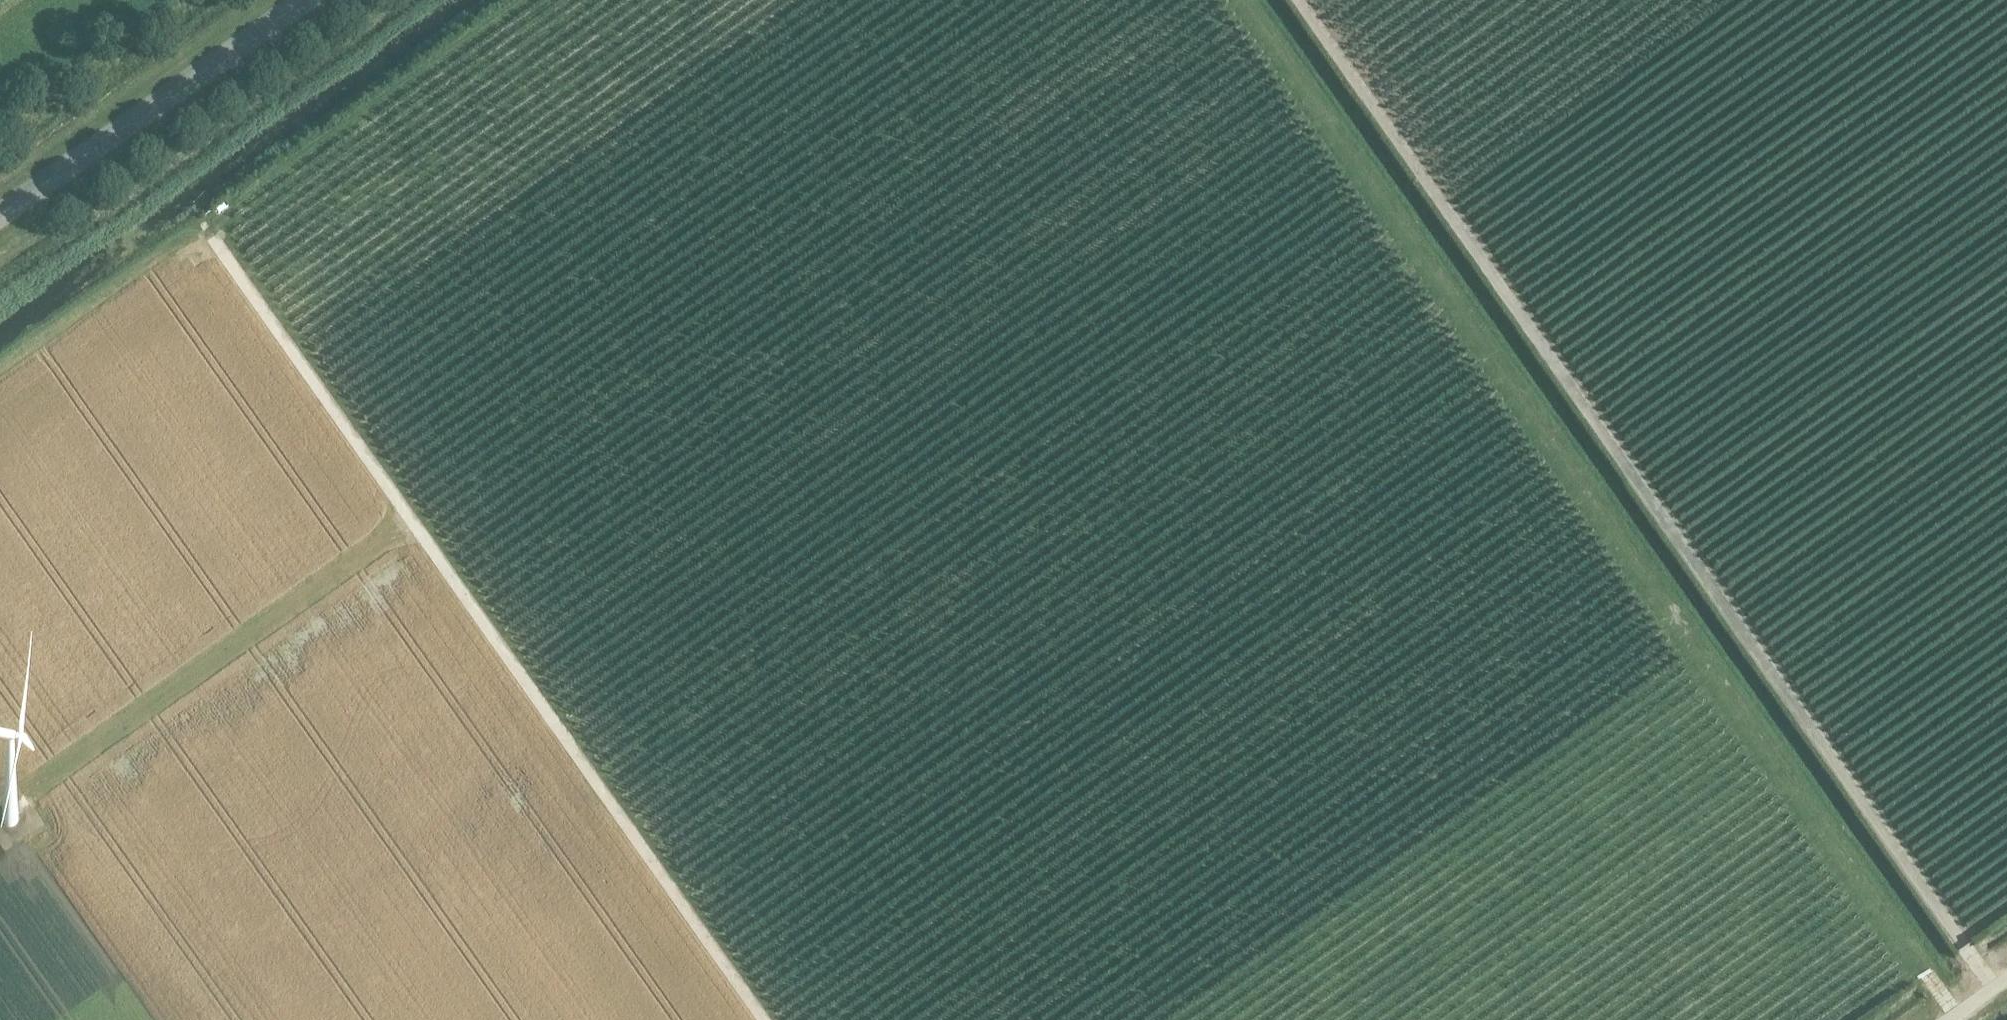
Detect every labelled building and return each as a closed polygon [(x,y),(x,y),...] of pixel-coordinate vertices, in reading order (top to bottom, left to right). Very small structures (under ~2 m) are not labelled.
[(0,808),(0,842),(4,848),(37,820),(27,809),(17,818),(5,804),(0,808)]
